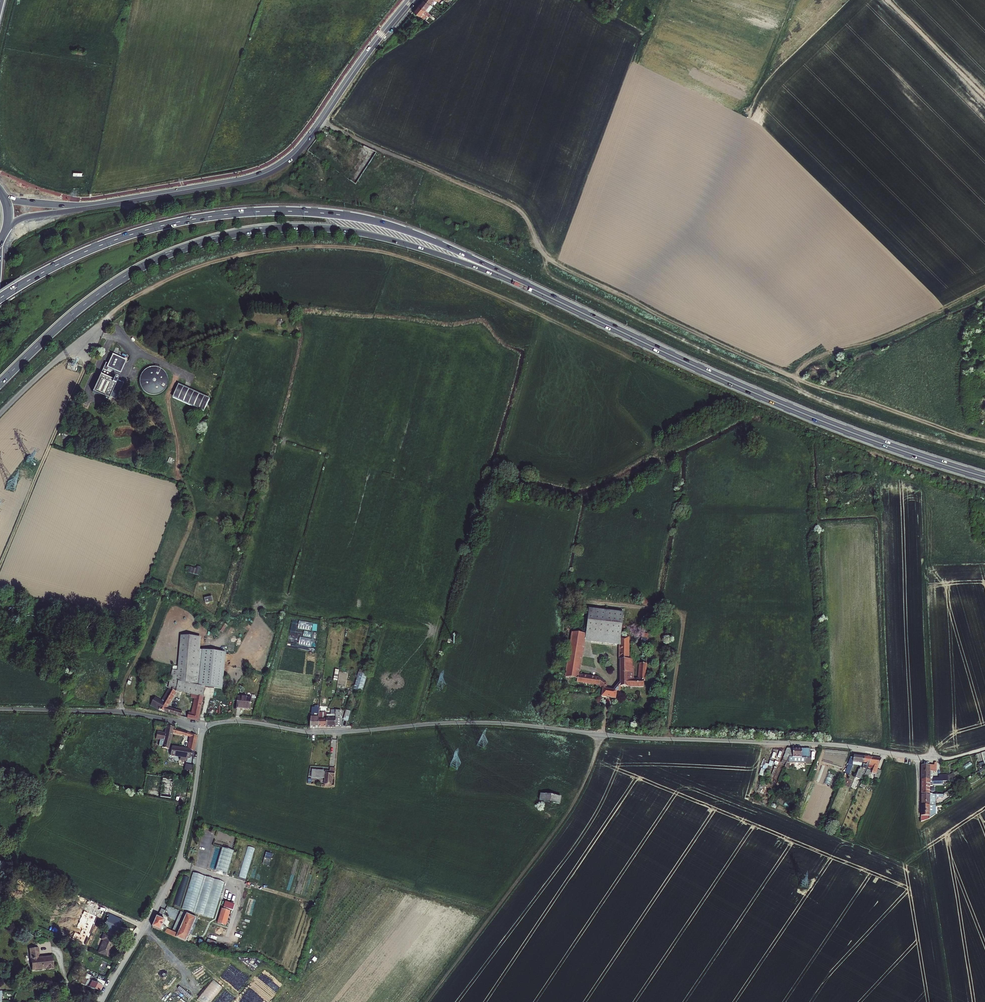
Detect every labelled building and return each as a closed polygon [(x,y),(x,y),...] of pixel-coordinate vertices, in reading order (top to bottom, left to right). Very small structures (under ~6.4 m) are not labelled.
[(425,9),(430,4),(425,0),(424,0),(420,5),(425,9)] [(415,12),(420,16),(425,9),(420,5),(415,12)] [(120,374),(125,363),(126,361),(112,355),(108,364),(105,363),(101,373),(101,374),(101,375),(100,375),(92,392),(108,400),(109,396),(116,400),(124,383),(121,382),(117,380),(117,379),(117,378),(116,377),(115,377),(113,378),(111,378),(114,372),(120,374)] [(150,395),(153,395),(156,395),(160,394),(162,392),(165,390),(166,387),(167,383),(167,380),(166,377),(165,374),(163,371),(160,369),(157,368),(153,367),(150,368),(147,369),(144,371),(142,373),(140,376),(139,380),(139,383),(140,386),(142,389),(144,392),(147,394),(150,395)] [(210,399),(189,390),(183,388),(178,385),(172,398),(204,412),(210,399)] [(197,565),(196,568),(189,565),(187,571),(199,576),(202,567),(197,565)] [(626,639),(620,638),(623,613),(589,609),(586,635),(572,634),(566,677),(575,678),(575,682),(598,685),(603,689),(601,697),(609,698),(615,699),(616,692),(620,692),(620,687),(627,687),(627,688),(644,687),(646,665),(639,664),(637,679),(633,679),(633,667),(632,667),(632,660),(629,660),(630,636),(626,636),(626,639)] [(177,681),(198,686),(202,650),(200,649),(201,638),(181,636),(178,671),(177,681)] [(226,652),(202,650),(198,686),(205,687),(222,689),(226,652)] [(205,687),(198,686),(177,681),(178,671),(172,670),(169,683),(168,688),(169,689),(162,701),(155,697),(150,706),(159,711),(180,716),(198,720),(205,687)] [(367,672),(360,670),(354,689),(361,691),(367,672)] [(251,698),(237,697),(236,709),(250,710),(251,698)] [(326,720),(326,727),(335,727),(335,726),(340,726),(340,709),(331,709),(330,713),(326,714),(326,720)] [(311,715),(310,727),(318,727),(319,720),(319,712),(312,712),(312,715),(311,715)] [(163,740),(162,746),(161,748),(168,749),(172,732),(186,736),(186,733),(173,729),(173,727),(166,725),(164,733),(156,731),(155,739),(160,740),(163,740)] [(193,758),(196,736),(195,736),(191,734),(190,737),(187,750),(171,748),(170,755),(193,758)] [(790,753),(792,749),(786,748),(784,753),(785,754),(783,758),(787,760),(790,753)] [(790,762),(805,762),(806,757),(809,757),(810,750),(792,749),(790,753),(790,762)] [(859,767),(859,768),(862,768),(864,757),(854,756),(853,758),(850,758),(848,764),(842,781),(850,784),(852,780),(847,778),(849,773),(850,773),(853,766),(859,767)] [(869,765),(872,758),(864,757),(862,768),(859,768),(859,770),(862,771),(861,773),(860,772),(856,784),(853,783),(852,786),(857,788),(863,775),(867,767),(869,765)] [(881,760),(872,758),(869,765),(867,767),(873,769),(871,774),(874,775),(881,760)] [(933,772),(936,772),(936,765),(934,766),(921,766),(921,780),(933,780),(933,779),(933,772)] [(324,778),(324,784),(332,784),(333,777),(334,777),(335,766),(331,766),(330,771),(325,771),(312,770),(311,777),(324,778)] [(162,772),(160,790),(159,797),(171,799),(174,773),(162,772)] [(930,794),(930,788),(933,788),(933,785),(935,785),(935,784),(936,782),(933,782),(933,780),(921,780),(921,794),(930,794)] [(541,801),(550,803),(552,796),(542,794),(541,801)] [(930,794),(921,794),(921,806),(935,806),(935,800),(937,800),(937,798),(943,798),(943,795),(935,795),(933,795),(933,794),(930,794)] [(935,806),(921,806),(921,823),(929,819),(935,815),(935,806)] [(246,847),(239,845),(230,875),(237,877),(246,847)] [(234,851),(222,847),(215,870),(228,874),(234,851)] [(255,849),(247,847),(237,877),(245,880),(255,849)] [(204,877),(193,873),(181,908),(194,912),(204,877)] [(190,878),(183,875),(173,904),(181,908),(190,878)] [(226,882),(206,876),(196,912),(216,918),(226,882)] [(235,910),(236,904),(224,901),(223,907),(235,910)] [(231,912),(223,910),(219,924),(227,926),(231,912)] [(196,919),(186,914),(178,933),(176,938),(186,943),(196,919)] [(110,915),(104,929),(118,935),(124,921),(110,915)] [(164,933),(167,928),(163,927),(165,921),(162,920),(157,918),(152,928),(164,933)] [(226,930),(212,925),(210,932),(224,936),(226,930)] [(178,933),(167,928),(164,933),(176,938),(178,933)] [(104,936),(102,940),(104,941),(114,945),(116,940),(115,940),(116,937),(106,933),(105,936),(104,936)] [(206,944),(216,947),(218,942),(208,939),(206,944)] [(108,958),(114,945),(104,941),(98,953),(108,958)] [(38,949),(30,950),(32,971),(47,970),(47,971),(54,970),(53,958),(39,959),(38,957),(39,956),(38,949)] [(86,975),(81,985),(100,993),(102,987),(104,982),(95,978),(94,979),(86,975)]
